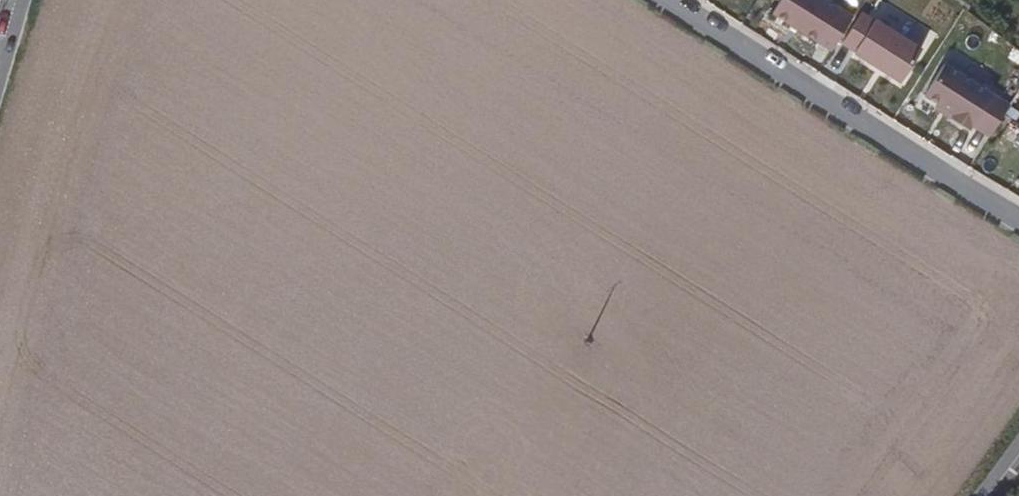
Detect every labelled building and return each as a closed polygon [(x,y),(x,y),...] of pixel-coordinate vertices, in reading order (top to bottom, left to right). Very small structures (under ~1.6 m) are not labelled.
[(825,0),(777,0),(769,15),(817,41),(836,6),(825,0)] [(920,41),(872,15),(871,16),(858,9),(841,40),(854,47),(853,48),(902,75),(920,41)] [(943,58),(922,90),(936,98),(951,109),(949,113),(966,124),(969,120),(986,132),(1007,100),(943,58)] [(951,109),(936,98),(933,103),(949,113),(951,109)]
